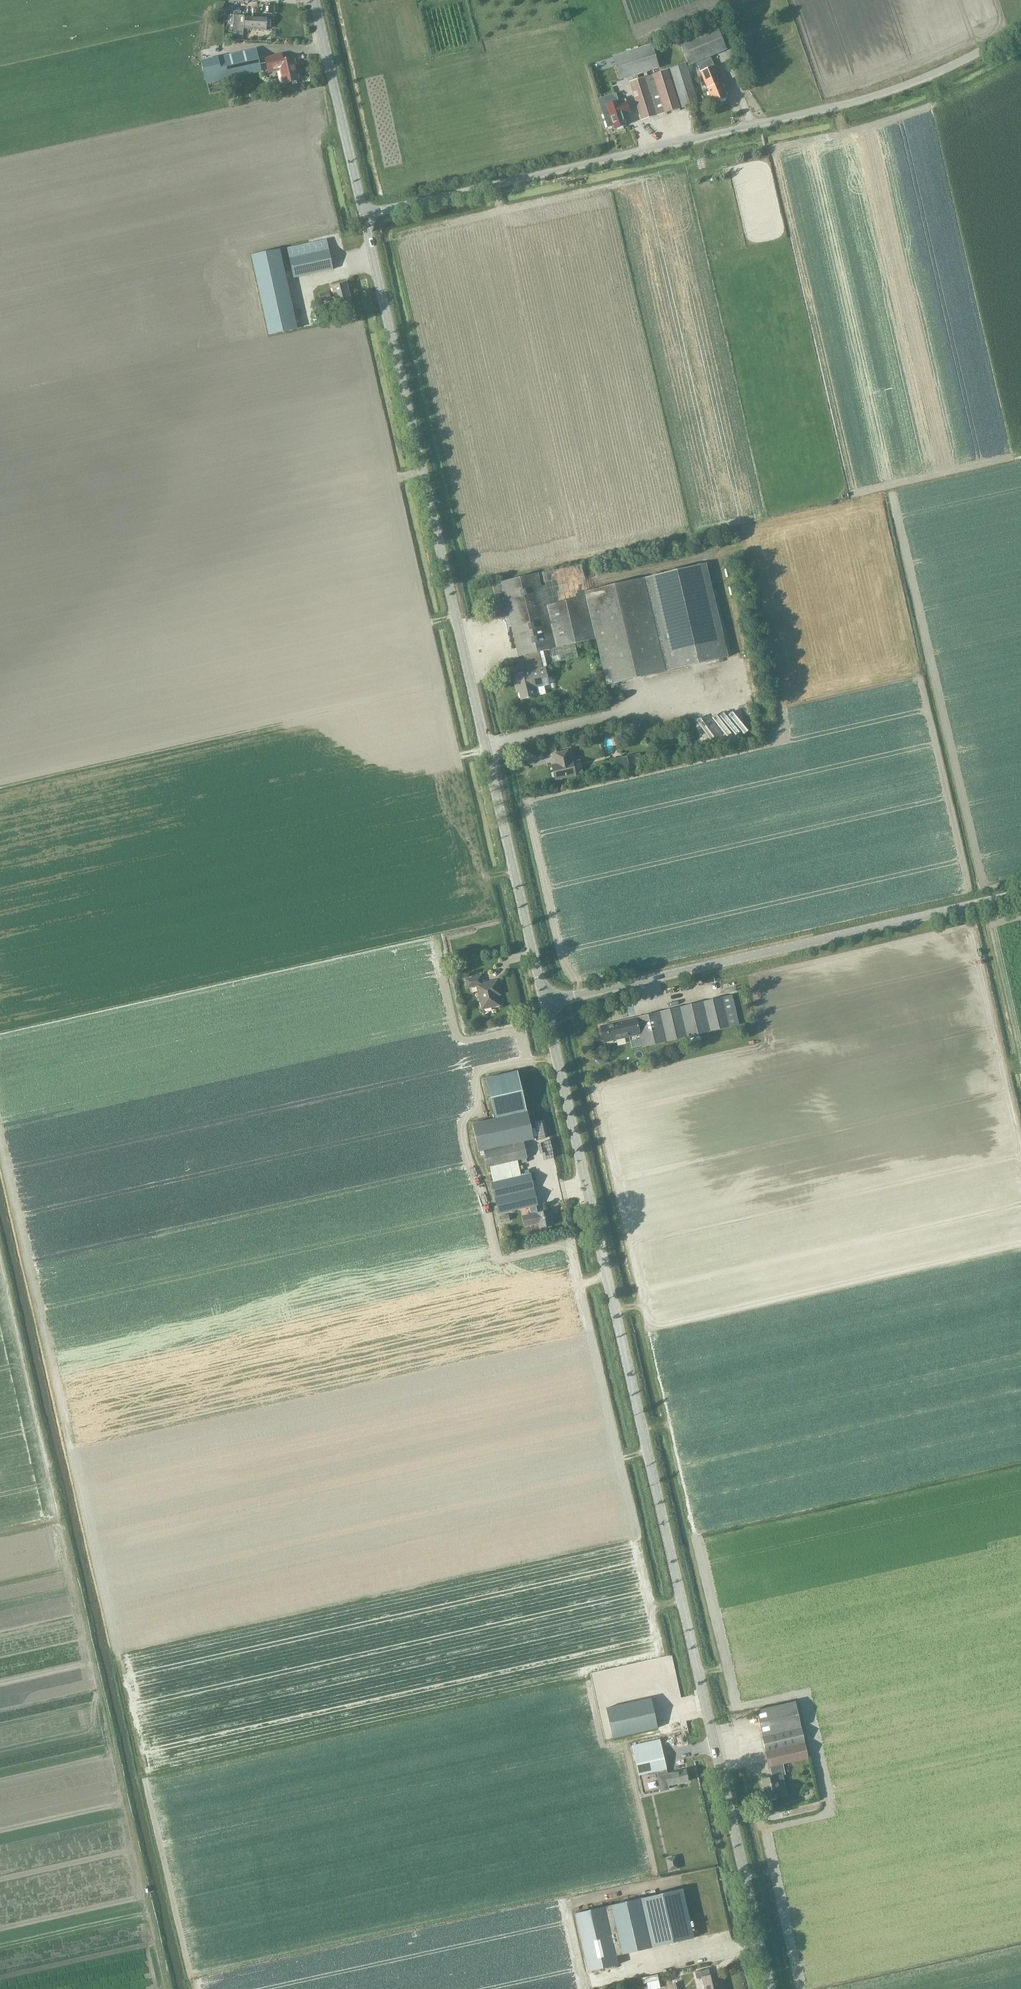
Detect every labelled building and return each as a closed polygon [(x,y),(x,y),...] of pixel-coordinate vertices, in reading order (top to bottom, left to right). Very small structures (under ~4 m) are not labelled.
[(244,15),(228,14),(228,23),(233,24),(232,34),(243,35),(243,29),(265,30),(266,15),(244,14),(244,15)] [(726,50),(716,27),(679,43),(689,65),(726,50)] [(658,68),(651,45),(613,57),(620,80),(658,68)] [(256,49),(218,57),(201,61),(206,83),(223,79),(261,71),(256,49)] [(279,55),(265,58),(268,73),(281,70),(284,84),(298,81),(293,59),(280,61),(279,55)] [(711,59),(697,65),(702,78),(705,83),(713,104),(727,98),(711,59)] [(697,102),(690,81),(685,63),(670,68),(681,107),(697,102)] [(667,70),(653,74),(665,112),(679,107),(667,70)] [(644,77),(629,82),(641,119),(656,115),(644,77)] [(609,112),(603,114),(607,128),(613,126),(614,129),(625,125),(622,115),(629,113),(628,108),(625,99),(617,102),(607,105),(609,112)] [(293,277),(333,269),(326,240),(288,248),(293,277)] [(269,335),(297,329),(279,250),(251,256),(269,335)] [(337,306),(351,303),(346,283),(333,286),(337,306)] [(320,301),(331,299),(329,291),(318,294),(320,301)] [(545,582),(543,572),(500,582),(501,586),(493,588),(500,619),(508,617),(518,657),(523,656),(527,672),(512,675),(516,692),(519,692),(521,700),(546,694),(544,686),(549,685),(545,667),(547,666),(546,663),(541,665),(539,657),(544,656),(543,651),(595,639),(606,685),(665,672),(728,657),(706,563),(643,578),(584,592),(585,596),(583,597),(581,590),(572,592),(573,599),(550,605),(545,585),(541,586),(540,583),(545,582)] [(578,657),(574,644),(550,649),(553,663),(578,657)] [(575,694),(574,694),(566,695),(567,703),(576,702),(575,694)] [(570,760),(568,750),(555,753),(557,764),(551,765),(554,779),(576,775),(572,760),(570,760)] [(641,754),(623,758),(625,768),(643,764),(641,754)] [(480,977),(466,980),(467,988),(477,985),(482,1009),(499,1005),(496,991),(498,991),(496,981),(480,985),(478,977),(480,977)] [(732,996),(722,998),(601,1027),(605,1045),(640,1036),(643,1049),(739,1027),(732,996)] [(495,1119),(472,1124),(480,1158),(486,1156),(489,1167),(521,1159),(522,1165),(528,1163),(522,1138),(532,1136),(527,1112),(518,1073),(487,1080),(495,1119)] [(518,1163),(491,1169),(494,1182),(493,1182),(499,1213),(531,1206),(533,1215),(523,1217),(525,1226),(540,1223),(541,1228),(552,1225),(549,1211),(539,1213),(537,1205),(530,1169),(524,1170),(525,1175),(521,1176),(518,1163)] [(509,1221),(508,1214),(498,1216),(500,1223),(509,1221)] [(659,1728),(652,1698),(650,1692),(605,1702),(606,1709),(613,1739),(659,1728)] [(756,1711),(764,1745),(803,1736),(795,1702),(756,1711)] [(808,1759),(803,1736),(764,1745),(772,1777),(761,1780),(766,1800),(781,1796),(776,1777),(786,1775),(784,1765),(808,1759)] [(668,1787),(689,1783),(686,1771),(665,1775),(664,1770),(667,1769),(660,1740),(633,1746),(639,1776),(657,1772),(660,1785),(662,1790),(668,1789),(668,1787)] [(682,1889),(574,1913),(588,1971),(617,1965),(615,1955),(693,1938),(682,1889)] [(718,1974),(711,1975),(709,1969),(696,1972),(697,1979),(703,1978),(706,1988),(722,1988),(718,1974)] [(642,1977),(643,1983),(659,1979),(658,1974),(642,1977)]
